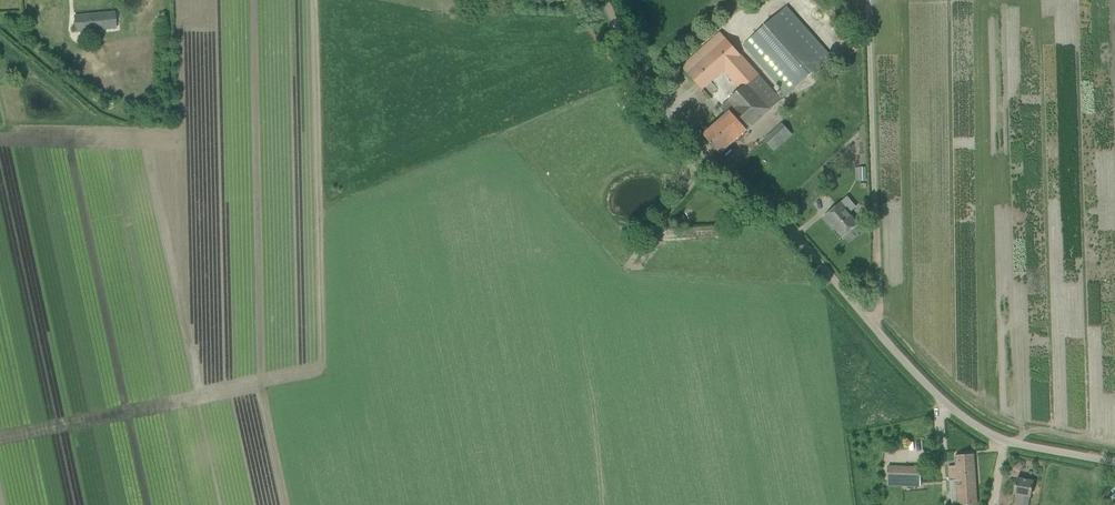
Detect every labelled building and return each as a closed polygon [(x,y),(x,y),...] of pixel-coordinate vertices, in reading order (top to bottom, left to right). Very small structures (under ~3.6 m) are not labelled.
[(720,32),(681,67),(702,90),(723,71),(741,91),(721,108),(727,115),(720,121),(730,133),(728,135),(734,142),(746,132),(747,131),(752,126),(752,127),(753,126),(769,111),(770,111),(771,110),(770,110),(781,100),(787,94),(788,95),(831,57),(786,7),(743,45),(783,89),(776,94),(720,32)] [(74,17),(76,32),(116,29),(114,13),(74,17)] [(722,154),(721,154),(734,142),(728,135),(730,133),(720,121),(705,135),(704,136),(704,137),(705,136),(720,154),(721,155),(722,154)] [(776,129),(787,141),(793,135),(782,124),(776,129)] [(833,225),(843,237),(858,225),(848,214),(850,212),(842,203),(825,218),(832,226),(833,225)] [(686,221),(683,214),(677,217),(681,224),(686,221)] [(974,455),(973,455),(956,456),(955,456),(956,473),(949,473),(952,504),(977,504),(974,455)] [(888,467),(888,482),(921,484),(922,468),(888,467)] [(1030,497),(1031,497),(1033,482),(1017,479),(1014,494),(1021,495),(1019,504),(1028,504),(1030,497)]
